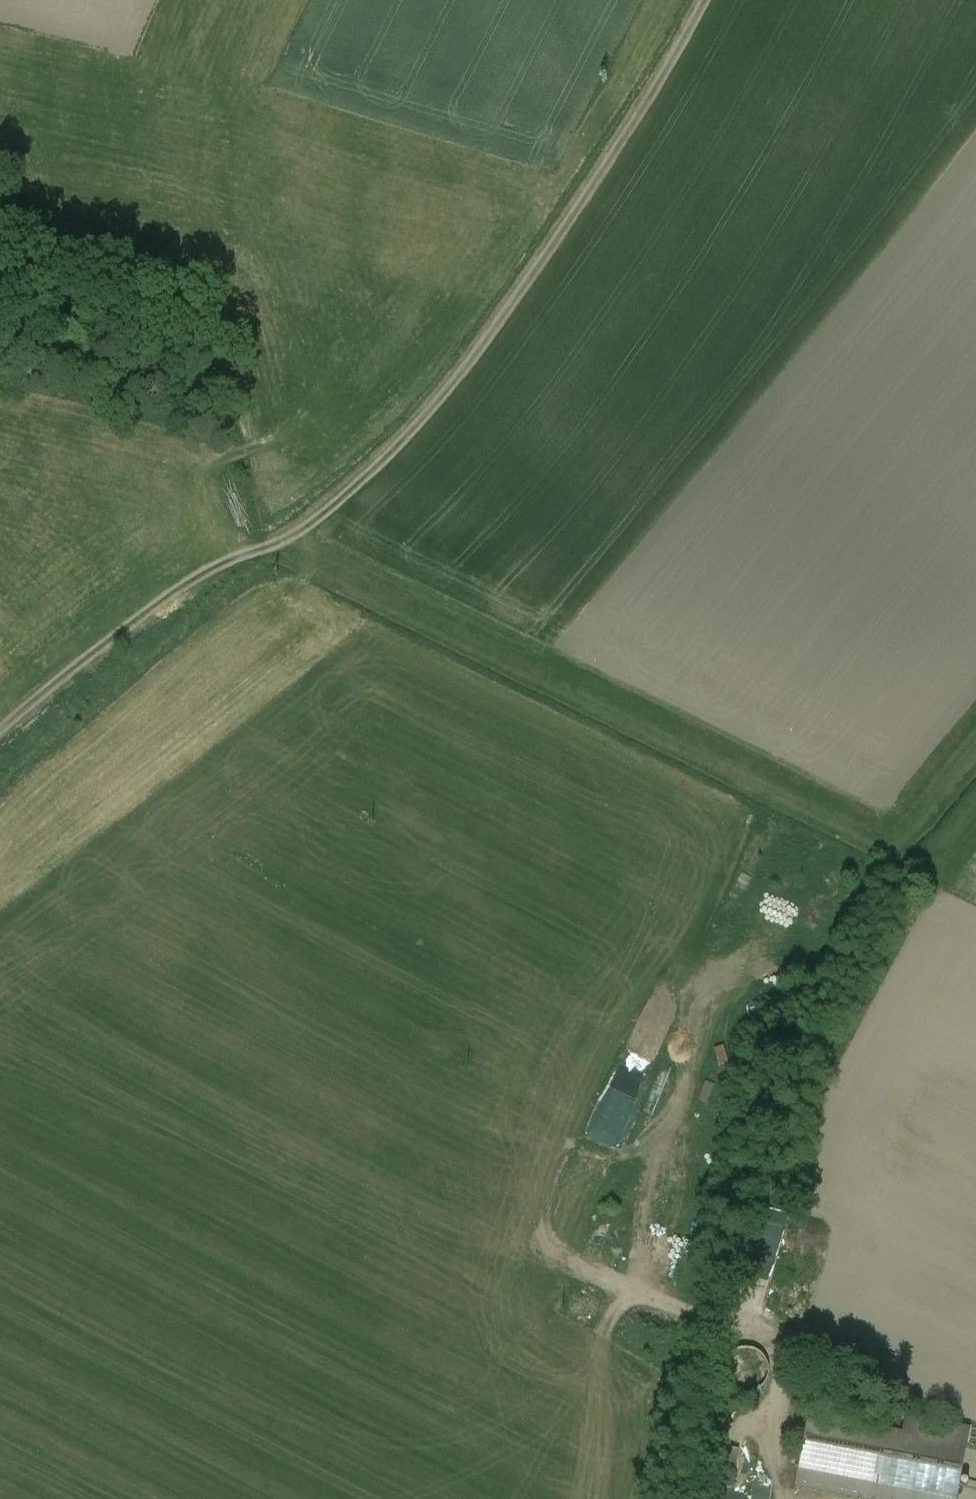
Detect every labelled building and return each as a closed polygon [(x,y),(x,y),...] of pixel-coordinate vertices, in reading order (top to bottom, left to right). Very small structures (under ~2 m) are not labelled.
[(755,1228),(783,1231),(784,1218),(757,1215),(755,1228)] [(750,1348),(746,1348),(742,1348),(739,1349),(735,1351),(732,1353),(729,1357),(728,1361),(727,1364),(726,1368),(727,1371),(727,1373),(728,1376),(730,1378),(731,1380),(733,1382),(735,1383),(737,1385),(740,1386),(747,1387),(753,1386),(756,1384),(759,1382),(761,1380),(763,1377),(765,1374),(765,1371),(766,1367),(765,1362),(764,1359),(762,1357),(760,1354),(757,1351),(754,1349),(750,1348)] [(810,1420),(806,1439),(797,1487),(862,1498),(961,1498),(969,1452),(810,1420)] [(751,1442),(723,1437),(712,1498),(741,1498),(751,1442)]
